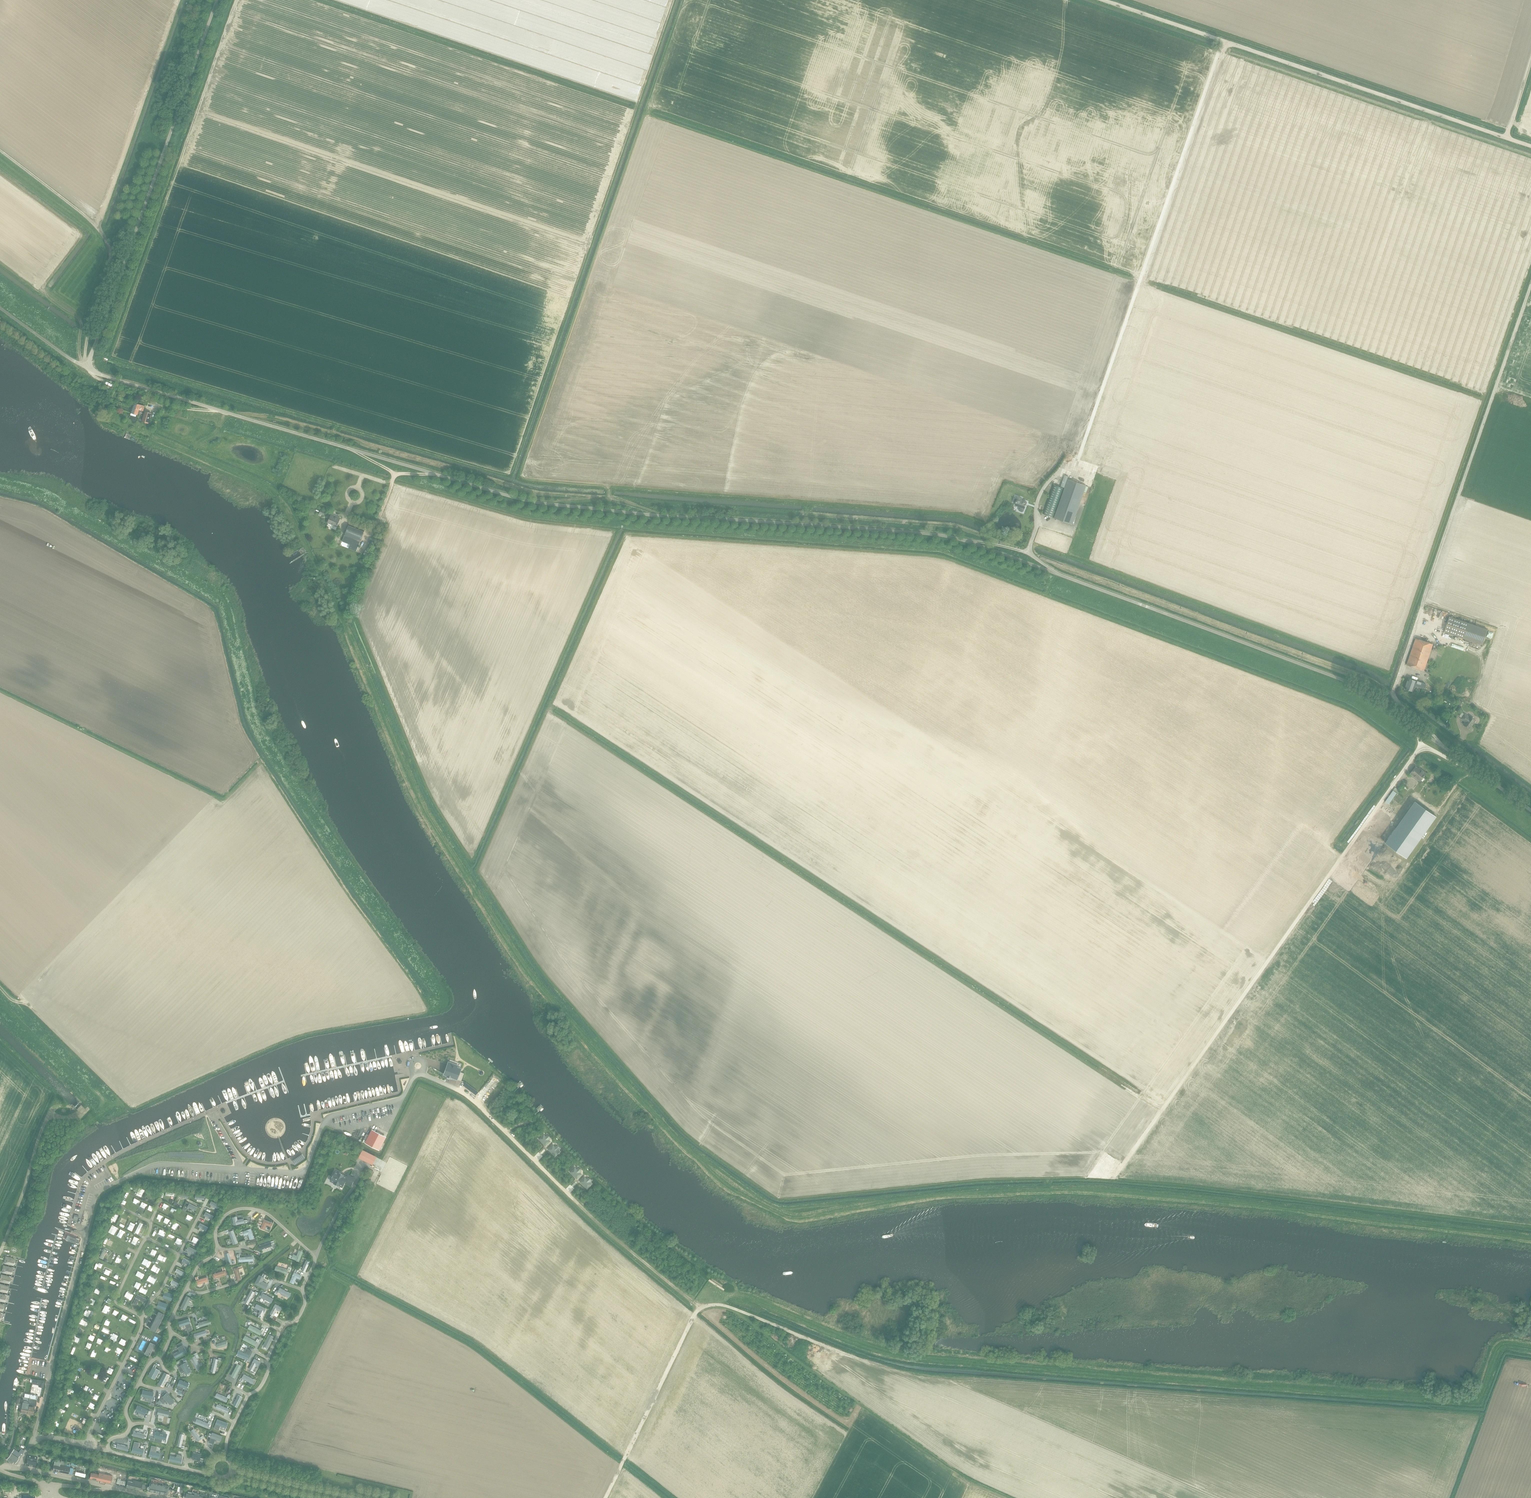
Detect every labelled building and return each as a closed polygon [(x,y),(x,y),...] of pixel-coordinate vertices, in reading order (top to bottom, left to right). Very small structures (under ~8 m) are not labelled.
[(135,403),(132,413),(137,414),(139,409),(143,411),(144,406),(135,403)] [(148,423),(150,418),(151,413),(145,411),(144,416),(142,421),(148,423)] [(1093,472),(1096,465),(1082,460),(1080,466),(1086,468),(1085,470),(1093,472)] [(1072,524),(1074,520),(1086,486),(1068,479),(1054,518),(1072,524)] [(1053,517),(1064,488),(1053,484),(1043,514),(1053,517)] [(1015,498),(1015,499),(1014,502),(1016,503),(1015,505),(1020,507),(1019,510),(1019,511),(1022,512),(1024,511),(1027,502),(1021,500),(1022,498),(1018,497),(1017,499),(1015,498)] [(326,522),(328,523),(337,526),(340,518),(330,513),(326,522)] [(359,545),(360,541),(363,535),(366,527),(350,521),(346,530),(343,538),(359,545)] [(371,551),(376,540),(371,537),(366,549),(371,551)] [(1487,630),(1449,617),(1444,631),(1482,644),(1487,630)] [(1416,638),(1407,665),(1424,671),(1433,644),(1416,638)] [(1426,684),(1409,678),(1405,689),(1413,691),(1414,688),(1415,689),(1416,686),(1424,689),(1426,684)] [(1461,719),(1464,721),(1465,722),(1463,724),(1470,729),(1476,720),(1470,716),(1469,717),(1465,714),(1461,719)] [(1426,773),(1422,770),(1419,767),(1418,769),(1416,767),(1411,773),(1420,781),(1426,773)] [(1393,790),(1385,802),(1389,804),(1397,793),(1393,790)] [(1415,802),(1385,843),(1407,858),(1437,817),(1415,802)] [(459,1065),(448,1061),(443,1075),(446,1076),(446,1077),(452,1079),(452,1078),(457,1080),(462,1068),(458,1067),(459,1065)] [(86,1109),(81,1104),(76,1109),(78,1110),(81,1113),(86,1109)] [(383,1135),(376,1131),(368,1145),(376,1148),(383,1135)] [(361,1154),(359,1158),(360,1158),(373,1164),(377,1156),(363,1150),(361,1154)] [(293,1161),(292,1161),(295,1164),(305,1158),(302,1154),(293,1161)] [(374,1172),(370,1170),(366,1178),(370,1180),(374,1172)] [(339,1173),(335,1171),(331,1180),(335,1182),(334,1183),(338,1185),(339,1184),(343,1186),(345,1181),(348,1182),(348,1183),(351,1185),(354,1179),(347,1175),(347,1177),(343,1175),(344,1174),(343,1174),(343,1175),(341,1174),(341,1173),(339,1172),(339,1173)] [(237,1218),(239,1226),(253,1223),(252,1219),(243,1221),(242,1217),(237,1218)] [(264,1220),(261,1228),(265,1230),(266,1225),(271,1227),(272,1223),(264,1220)] [(256,1229),(249,1232),(253,1241),(259,1238),(256,1229)] [(233,1233),(237,1245),(242,1244),(237,1231),(233,1233)] [(76,1243),(77,1239),(72,1236),(67,1235),(66,1239),(76,1243)] [(264,1250),(281,1246),(280,1241),(263,1245),(264,1250)] [(298,1255),(298,1260),(305,1261),(306,1252),(303,1251),(302,1256),(298,1255)] [(129,1268),(131,1262),(124,1259),(122,1265),(129,1268)] [(243,1281),(247,1280),(245,1268),(239,1268),(239,1272),(242,1271),(243,1281)] [(282,1293),(281,1292),(280,1293),(287,1298),(289,1296),(293,1298),(295,1295),(285,1288),(282,1293)] [(132,1289),(129,1292),(136,1298),(139,1295),(132,1289)] [(255,1304),(256,1298),(261,1299),(262,1293),(254,1291),(251,1303),(255,1304)] [(197,1299),(191,1297),(187,1309),(192,1311),(197,1299)] [(265,1310),(263,1315),(269,1317),(271,1308),(261,1305),(260,1309),(265,1310)] [(280,1305),(275,1315),(277,1316),(276,1319),(284,1323),(285,1320),(282,1319),(287,1309),(280,1305)] [(153,1311),(146,1325),(151,1327),(150,1329),(156,1332),(164,1315),(158,1312),(157,1313),(153,1311)] [(203,1323),(204,1326),(201,1326),(201,1328),(217,1325),(216,1320),(203,1323)] [(266,1336),(268,1332),(255,1325),(253,1329),(266,1336)] [(201,1339),(213,1335),(212,1330),(199,1334),(201,1339)] [(262,1347),(264,1343),(249,1337),(247,1341),(262,1347)] [(232,1347),(232,1338),(219,1338),(219,1342),(218,1342),(218,1348),(232,1347)] [(223,1360),(218,1359),(215,1372),(220,1373),(223,1361),(226,1362),(227,1359),(223,1358),(223,1360)] [(265,1363),(258,1360),(253,1370),(259,1373),(265,1363)] [(233,1375),(239,1377),(245,1365),(239,1363),(233,1375)] [(192,1365),(183,1366),(184,1376),(194,1374),(192,1365)] [(124,1386),(129,1377),(124,1374),(119,1383),(124,1386)] [(245,1379),(257,1386),(260,1381),(247,1374),(245,1379)] [(32,1382),(32,1384),(39,1385),(39,1386),(44,1387),(45,1381),(32,1379),(32,1382)] [(29,1400),(27,1413),(33,1414),(35,1405),(36,1406),(38,1395),(30,1393),(30,1398),(29,1397),(28,1400),(29,1400)] [(162,1403),(165,1406),(168,1403),(175,1411),(181,1405),(171,1393),(164,1400),(165,1401),(162,1403)] [(231,1403),(233,1398),(220,1393),(218,1398),(231,1403)] [(17,1397),(16,1405),(22,1406),(21,1412),(27,1413),(29,1400),(28,1400),(29,1398),(29,1397),(24,1397),(23,1399),(21,1399),(21,1398),(17,1397)] [(218,1404),(217,1408),(232,1414),(234,1409),(218,1404)] [(165,1418),(165,1421),(168,1421),(169,1417),(176,1417),(176,1414),(172,1414),(173,1410),(162,1409),(162,1418),(165,1418)] [(199,1424),(214,1428),(215,1424),(201,1420),(199,1424)] [(216,1433),(214,1443),(220,1445),(221,1441),(226,1442),(227,1439),(225,1438),(225,1435),(216,1433)] [(14,1449),(7,1459),(12,1462),(13,1461),(15,1463),(21,1454),(22,1454),(24,1451),(21,1448),(19,1452),(16,1450),(14,1449)] [(34,1453),(29,1452),(26,1465),(35,1466),(37,1457),(34,1456),(34,1453)] [(70,1467),(65,1466),(64,1465),(62,1465),(62,1466),(59,1466),(60,1461),(55,1460),(53,1470),(69,1474),(70,1467)] [(110,1483),(112,1476),(113,1472),(99,1469),(99,1470),(100,1470),(99,1474),(91,1473),(90,1478),(110,1483)] [(141,1489),(142,1484),(142,1482),(134,1480),(133,1482),(128,1481),(127,1486),(141,1489)] [(151,1482),(149,1490),(161,1493),(164,1493),(164,1494),(164,1493),(167,1494),(169,1486),(162,1485),(163,1482),(159,1481),(158,1484),(156,1483),(152,1483),(152,1482),(151,1482)] [(23,1495),(24,1490),(18,1488),(18,1492),(13,1491),(12,1496),(13,1496),(13,1497),(15,1497),(16,1494),(23,1495)]
